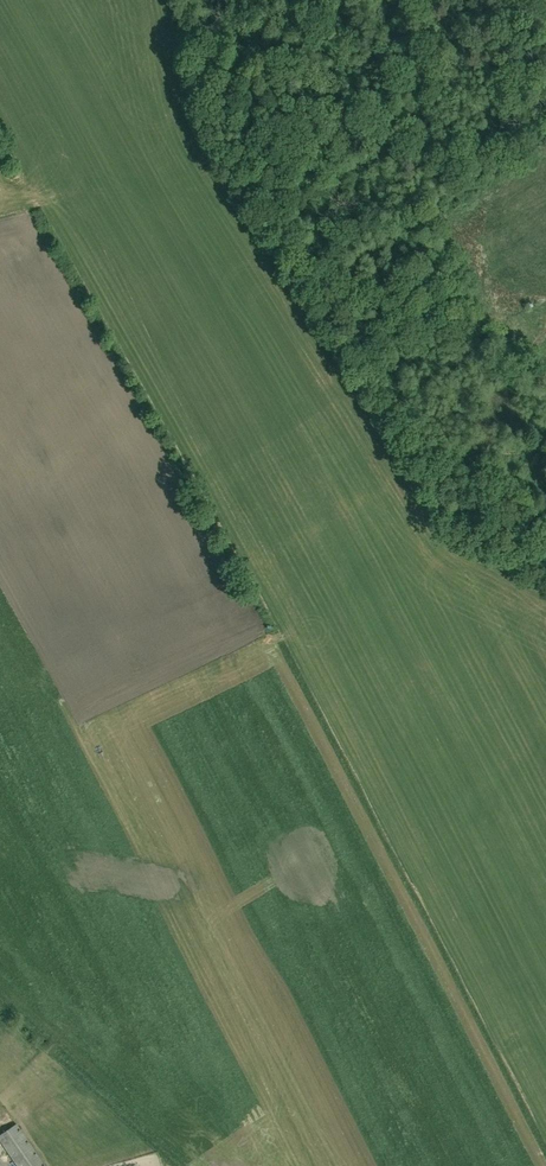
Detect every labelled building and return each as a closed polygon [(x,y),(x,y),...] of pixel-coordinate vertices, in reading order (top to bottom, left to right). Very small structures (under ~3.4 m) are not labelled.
[(16,1125),(0,1136),(0,1141),(17,1165),(45,1165),(16,1125)]
